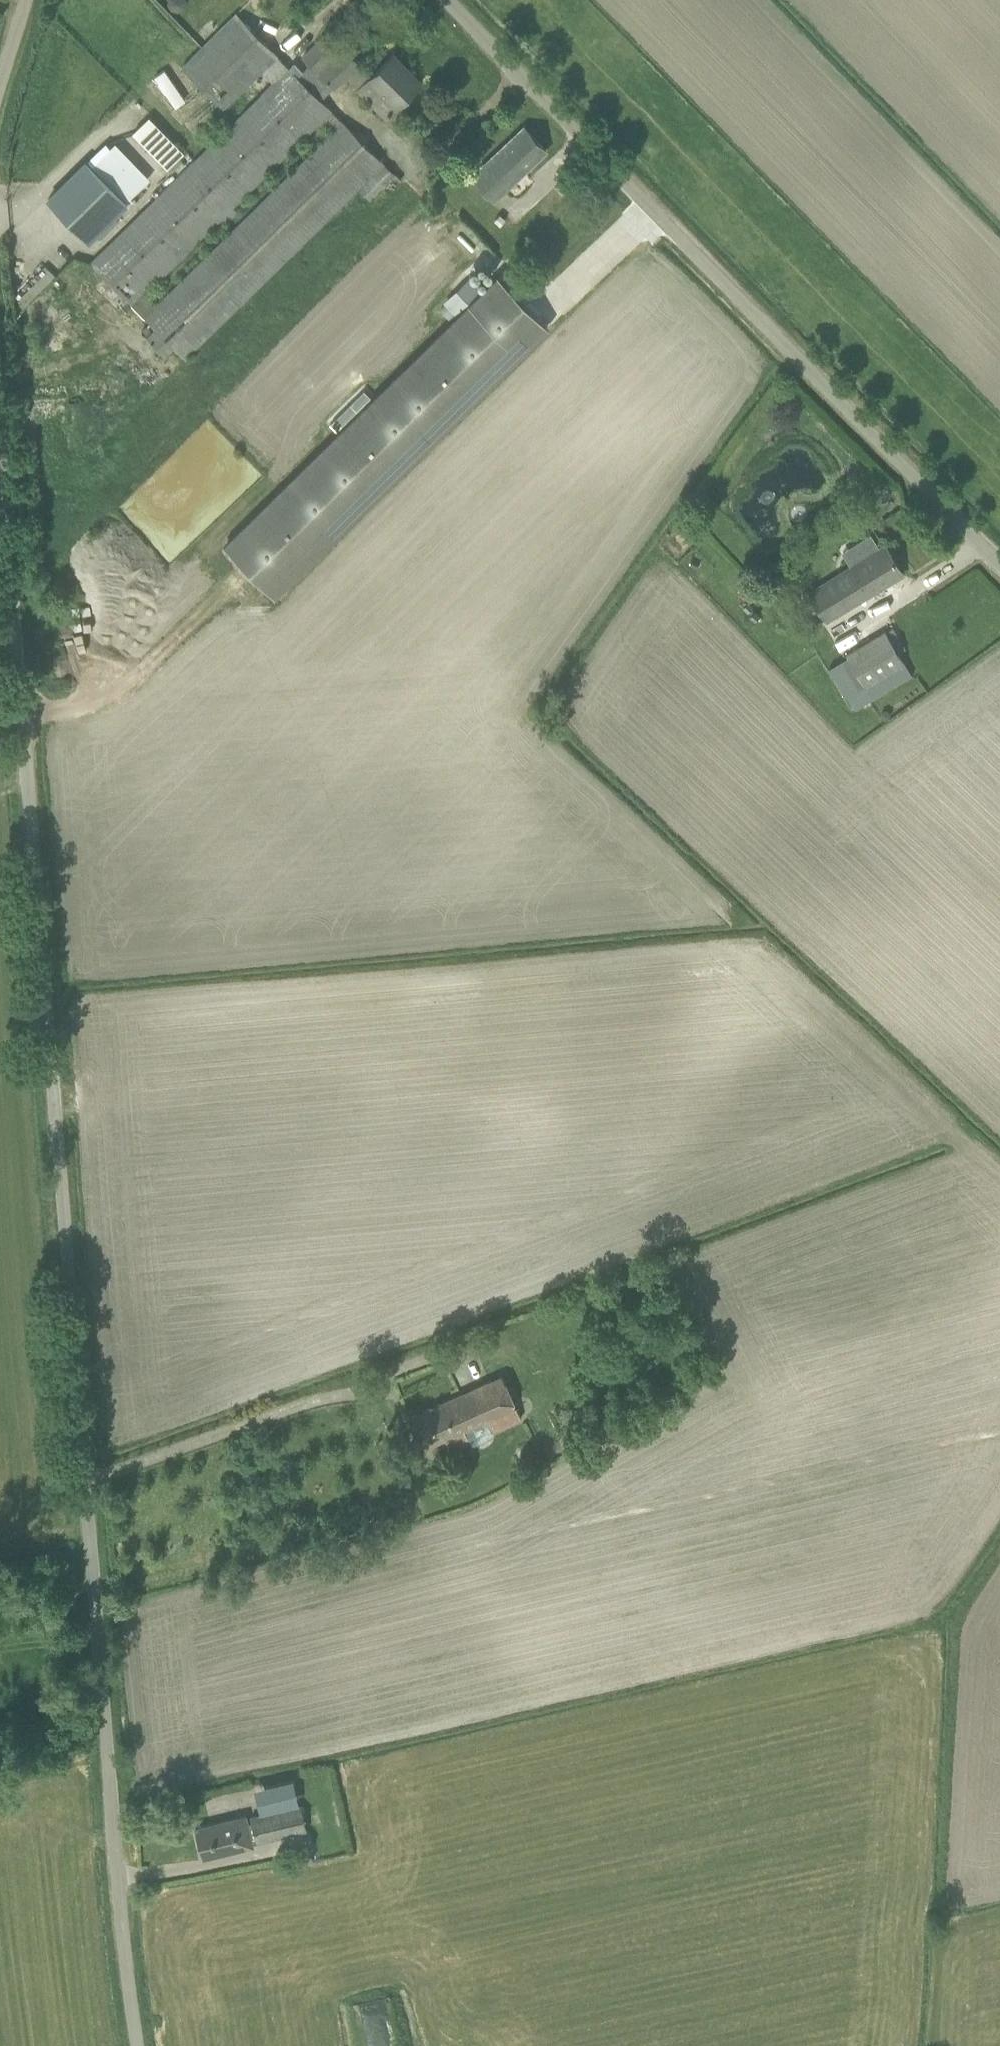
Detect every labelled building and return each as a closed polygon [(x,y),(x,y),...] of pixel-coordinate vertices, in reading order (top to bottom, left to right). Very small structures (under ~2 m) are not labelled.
[(291,66),(277,53),(261,69),(274,81),(105,249),(91,263),(131,303),(129,305),(143,319),(145,317),(150,321),(141,330),(146,335),(166,354),(178,367),(186,359),(360,189),(368,197),(394,173),(331,107),(322,98),(333,86),(334,87),(344,77),(358,63),(327,32),(303,55),(310,62),(302,70),(294,62),(291,66)] [(390,56),(376,69),(357,88),(385,117),(421,82),(409,71),(407,73),(390,56)] [(165,69),(155,76),(175,106),(185,99),(165,69)] [(147,117),(131,134),(167,169),(183,153),(147,117)] [(524,127),(509,140),(470,177),(492,201),(546,150),(524,127)] [(105,143),(85,161),(127,204),(150,180),(115,143),(109,148),(105,143)] [(127,204),(85,161),(47,198),(89,241),(127,204)] [(547,325),(499,276),(483,291),(453,321),(225,545),(273,594),(547,325)] [(470,278),(439,308),(450,318),(453,321),(483,291),(470,278)] [(363,390),(329,423),(336,430),(370,396),(363,390)] [(885,544),(868,554),(808,591),(826,620),(903,574),(885,544)] [(885,631),(845,655),(872,698),(911,675),(885,631)] [(408,1417),(416,1435),(421,1446),(442,1436),(449,1452),(469,1443),(462,1427),(483,1418),(490,1434),(522,1419),(502,1375),(408,1417)] [(321,1826),(314,1800),(313,1800),(300,1804),(283,1808),(251,1816),(257,1841),(305,1830),(321,1826)] [(246,1814),(214,1823),(195,1827),(202,1857),(253,1845),(246,1814)]
